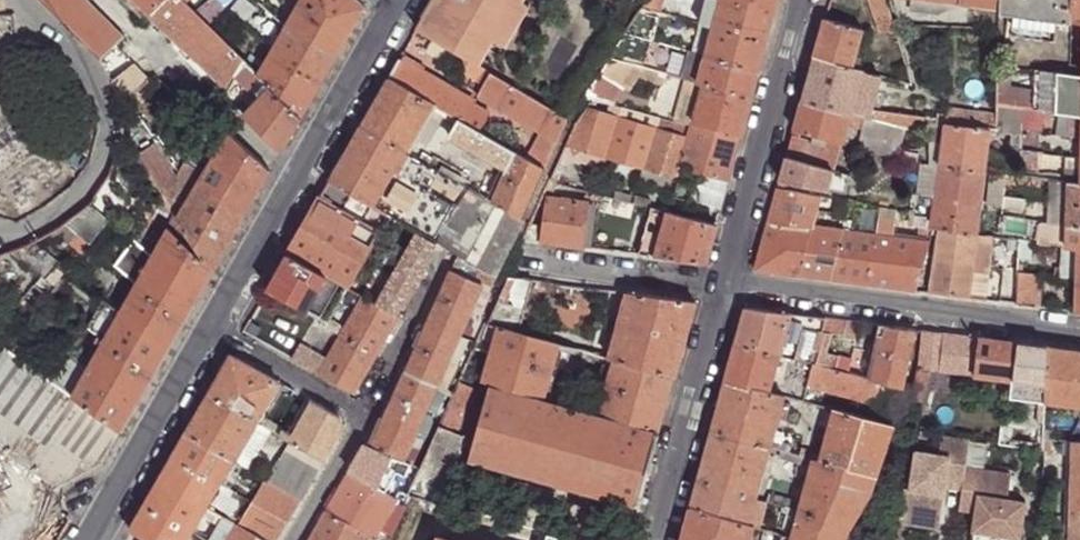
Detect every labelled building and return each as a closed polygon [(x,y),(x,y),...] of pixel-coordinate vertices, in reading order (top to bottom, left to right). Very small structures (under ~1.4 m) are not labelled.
[(51,16),(69,0),(38,0),(51,16)] [(81,41),(105,17),(89,0),(69,0),(51,16),(61,29),(81,41)] [(152,13),(137,0),(125,0),(147,21),(152,15),(152,13)] [(152,13),(165,0),(137,0),(152,13)] [(196,13),(185,3),(183,0),(165,0),(152,13),(152,15),(170,32),(194,55),(215,32),(196,13)] [(289,26),(337,59),(354,29),(366,8),(358,0),(304,0),(302,3),(289,26)] [(417,29),(471,60),(479,64),(495,39),(506,46),(531,6),(523,1),(523,0),(433,0),(417,29)] [(661,13),(664,0),(648,0),(643,8),(652,10),(661,13)] [(720,0),(706,0),(699,24),(713,27),(720,0)] [(773,14),(721,0),(720,0),(713,27),(766,42),(773,14)] [(773,14),(777,0),(721,0),(773,14)] [(896,38),(884,0),(867,0),(879,33),(896,38)] [(911,11),(938,14),(955,8),(955,2),(943,0),(912,0),(911,11)] [(999,7),(999,15),(1070,24),(1070,23),(1071,0),(1000,0),(999,7)] [(1070,23),(1079,24),(1079,0),(1071,0),(1070,23)] [(905,8),(895,7),(902,26),(907,26),(905,8)] [(643,38),(652,10),(643,8),(627,33),(636,36),(643,38)] [(15,35),(10,13),(0,16),(0,39),(15,35)] [(81,41),(101,64),(117,48),(127,38),(107,19),(109,17),(107,16),(105,17),(81,41)] [(825,19),(814,58),(852,68),(862,29),(825,19)] [(272,88),(303,118),(321,87),(337,59),(289,26),(260,76),(272,88)] [(758,71),(766,42),(713,27),(705,55),(758,71)] [(194,55),(226,87),(242,58),(215,32),(194,55)] [(633,46),(636,36),(627,33),(610,57),(628,63),(633,46)] [(648,50),(651,40),(643,38),(636,36),(633,46),(648,50)] [(667,52),(668,45),(660,42),(657,49),(667,52)] [(697,82),(705,55),(690,52),(683,79),(697,82)] [(223,96),(224,94),(223,92),(226,87),(194,55),(188,61),(223,96)] [(750,98),(758,71),(705,55),(697,82),(704,84),(750,98)] [(626,86),(638,66),(628,63),(610,57),(602,70),(626,86)] [(224,94),(246,115),(272,88),(260,76),(242,58),(226,87),(223,92),(224,94)] [(802,101),(850,114),(862,71),(852,68),(814,58),(802,101)] [(400,59),(388,79),(432,104),(446,112),(458,119),(469,125),(478,108),(480,105),(400,59)] [(478,81),(486,68),(479,64),(471,60),(464,74),(478,81)] [(119,102),(144,92),(144,90),(152,82),(137,66),(112,85),(119,102)] [(559,112),(559,111),(486,68),(478,81),(484,84),(479,94),(557,139),(567,116),(559,112)] [(850,114),(868,119),(870,119),(882,76),(862,71),(850,114)] [(1056,114),(1079,118),(1079,78),(1067,77),(1057,75),(1056,114)] [(388,79),(360,127),(404,152),(414,136),(432,104),(388,79)] [(584,97),(610,104),(615,89),(595,80),(584,97)] [(740,136),(750,98),(704,84),(693,122),(693,123),(740,136)] [(284,151),(303,118),(272,88),(246,115),(284,151)] [(89,97),(86,93),(76,95),(66,103),(71,111),(89,97)] [(847,127),(850,114),(802,101),(795,129),(843,143),(847,127)] [(446,112),(432,104),(414,136),(428,144),(446,112)] [(1020,135),(1021,130),(1021,110),(996,106),(995,117),(994,133),(1010,134),(1020,135)] [(478,108),(469,125),(485,134),(494,117),(478,108)] [(617,119),(585,109),(576,122),(567,143),(606,156),(617,119)] [(898,127),(905,129),(917,132),(916,122),(924,123),(925,117),(875,110),(873,119),(874,120),(882,123),(890,124),(898,127)] [(946,117),(945,125),(984,131),(984,115),(946,110),(946,117)] [(1021,130),(1037,132),(1038,111),(1021,110),(1021,130)] [(847,127),(864,131),(868,119),(850,114),(847,127)] [(936,115),(935,124),(945,125),(946,117),(936,115)] [(984,115),(984,131),(989,131),(994,133),(995,117),(984,115)] [(507,170),(492,203),(521,218),(544,168),(485,134),(469,125),(458,119),(448,136),(507,170)] [(606,156),(643,167),(655,130),(617,119),(606,156)] [(691,128),(693,123),(693,122),(683,119),(680,125),(691,128)] [(868,119),(864,131),(867,132),(870,132),(874,120),(873,119),(870,119),(868,119)] [(882,123),(874,120),(870,132),(879,135),(882,123)] [(727,182),(740,136),(693,123),(691,128),(688,140),(679,169),(699,174),(727,182)] [(890,124),(882,123),(879,135),(887,137),(890,124)] [(898,127),(890,124),(887,137),(894,139),(898,127)] [(939,167),(983,173),(989,131),(984,131),(945,125),(939,167)] [(330,181),(373,205),(383,188),(404,152),(360,127),(330,181)] [(894,139),(902,142),(905,129),(898,127),(894,139)] [(902,142),(900,151),(906,153),(904,159),(918,161),(917,155),(919,155),(918,132),(917,132),(905,129),(902,142)] [(655,130),(643,167),(677,177),(679,169),(688,140),(655,130)] [(1037,147),(1037,132),(1021,130),(1020,135),(1020,150),(1036,152),(1037,147)] [(244,220),(271,172),(231,133),(221,150),(203,182),(244,220)] [(1020,155),(1020,150),(1020,135),(1010,134),(1010,155),(1020,155)] [(793,136),(787,156),(836,170),(841,150),(793,136)] [(606,156),(567,143),(561,155),(570,158),(602,168),(606,156)] [(189,205),(203,182),(221,150),(211,144),(194,151),(193,154),(198,160),(198,166),(179,199),(189,205)] [(1038,174),(1038,153),(1036,152),(1020,150),(1020,155),(1020,172),(1038,174)] [(421,162),(404,152),(383,188),(404,200),(425,164),(421,162)] [(173,209),(179,199),(198,166),(198,160),(193,154),(178,180),(180,185),(164,196),(173,209)] [(561,155),(557,164),(567,167),(570,158),(561,155)] [(180,185),(178,180),(161,156),(145,167),(164,196),(180,185)] [(425,156),(421,162),(425,164),(431,167),(437,171),(443,174),(458,183),(461,177),(425,156)] [(602,168),(640,179),(643,167),(606,156),(602,168)] [(787,156),(781,181),(815,188),(817,179),(833,183),(836,170),(787,156)] [(1068,157),(1067,178),(1079,180),(1079,158),(1068,157)] [(866,162),(855,159),(853,169),(863,173),(866,162)] [(550,181),(560,184),(567,167),(557,164),(550,181)] [(938,174),(939,167),(931,166),(921,164),(919,171),(938,174)] [(437,171),(431,167),(427,174),(433,178),(437,171)] [(643,167),(640,179),(673,189),(677,177),(643,167)] [(979,204),(983,173),(939,167),(938,174),(935,197),(935,199),(979,204)] [(671,196),(692,201),(699,174),(679,169),(677,177),(673,189),(671,196)] [(917,195),(935,197),(938,174),(919,171),(917,195)] [(458,183),(443,174),(433,191),(459,205),(469,189),(458,183)] [(720,209),(727,182),(699,174),(692,201),(720,209)] [(1005,185),(1006,176),(991,174),(987,205),(1002,208),(1003,196),(1005,185)] [(1048,191),(1050,182),(1006,176),(1005,185),(1048,191)] [(373,205),(330,181),(319,200),(378,234),(389,214),(373,205)] [(214,271),(244,220),(203,182),(189,205),(181,221),(206,259),(214,271)] [(1068,205),(1069,184),(1053,182),(1053,203),(1068,205)] [(1069,184),(1068,205),(1079,207),(1079,186),(1069,184)] [(389,214),(394,217),(404,200),(383,188),(373,205),(389,214)] [(769,222),(812,227),(816,211),(820,197),(778,188),(769,222)] [(492,203),(469,189),(459,205),(458,207),(467,212),(513,238),(521,218),(492,203)] [(615,199),(632,203),(634,195),(617,191),(615,199)] [(631,218),(635,204),(632,203),(615,199),(598,195),(596,208),(631,218)] [(635,204),(651,209),(653,200),(638,196),(635,204)] [(1003,196),(1002,208),(1025,212),(1026,199),(1003,196)] [(541,241),(581,247),(587,205),(548,198),(541,241)] [(932,221),(935,199),(925,198),(922,220),(932,221)] [(181,221),(189,205),(179,199),(173,209),(181,221)] [(975,235),(979,204),(935,199),(932,221),(931,230),(936,230),(938,231),(938,230),(975,235)] [(319,200),(288,254),(341,285),(346,288),(378,234),(319,200)] [(394,217),(411,228),(421,210),(404,200),(394,217)] [(88,225),(100,211),(92,203),(76,215),(88,225)] [(1051,224),(1068,226),(1068,205),(1053,203),(1051,224)] [(1068,205),(1068,226),(1079,228),(1079,207),(1068,205)] [(100,236),(112,222),(100,211),(88,225),(100,236)] [(474,263),(496,276),(513,238),(467,212),(450,249),(460,256),(461,255),(474,263)] [(705,263),(715,226),(667,213),(665,219),(655,256),(705,263)] [(65,223),(92,246),(100,236),(88,225),(76,215),(65,223)] [(640,252),(655,256),(665,219),(659,217),(649,215),(640,252)] [(913,227),(931,230),(932,221),(922,220),(914,218),(913,227)] [(1020,241),(1031,242),(1032,232),(1015,231),(1015,224),(1001,222),(990,221),(989,237),(994,237),(1009,240),(1020,241)] [(756,270),(800,276),(812,227),(769,222),(756,270)] [(84,255),(92,246),(65,223),(61,226),(55,230),(84,255)] [(1067,247),(1068,226),(1051,224),(1050,245),(1067,247)] [(1068,226),(1067,247),(1077,249),(1079,249),(1079,228),(1068,226)] [(199,298),(214,271),(206,259),(170,227),(153,257),(199,298)] [(800,276),(833,280),(841,231),(812,227),(800,276)] [(989,237),(975,235),(938,230),(938,231),(930,293),(985,300),(987,286),(971,283),(974,267),(989,270),(994,237),(989,237)] [(439,243),(418,231),(377,305),(399,318),(439,243)] [(833,280),(865,285),(875,236),(841,231),(833,280)] [(925,233),(923,242),(929,243),(932,234),(925,233)] [(865,285),(899,290),(905,265),(888,262),(893,238),(875,236),(865,285)] [(899,290),(917,292),(929,243),(923,242),(893,238),(888,262),(905,265),(899,290)] [(1020,254),(1020,241),(1009,240),(1008,253),(1020,254)] [(1031,259),(1031,242),(1020,241),(1020,254),(1019,259),(1031,259)] [(29,268),(42,249),(33,242),(13,250),(22,259),(20,262),(29,268)] [(1078,269),(1077,249),(1067,247),(1067,268),(1078,269)] [(43,279),(56,260),(42,249),(29,268),(40,276),(43,279)] [(7,252),(20,262),(22,259),(13,250),(7,252)] [(288,254),(266,293),(318,323),(341,285),(288,254)] [(184,324),(199,298),(153,257),(137,285),(184,324)] [(496,276),(474,263),(468,277),(483,285),(490,288),(496,276)] [(987,286),(989,270),(974,267),(971,283),(987,286)] [(1056,278),(1076,281),(1078,269),(1067,268),(1057,267),(1056,278)] [(452,270),(441,296),(471,309),(480,290),(483,285),(468,277),(452,270)] [(1041,308),(1042,276),(1019,273),(1018,305),(1041,308)] [(507,277),(505,281),(486,323),(499,327),(519,332),(533,280),(507,277)] [(1076,290),(1076,281),(1056,278),(1055,287),(1076,290)] [(169,351),(184,324),(137,285),(121,313),(169,351)] [(488,293),(490,288),(483,285),(480,290),(488,293)] [(363,297),(346,288),(342,296),(348,300),(358,305),(363,297)] [(629,292),(610,357),(616,358),(673,375),(685,337),(695,301),(629,292)] [(343,307),(348,300),(342,296),(337,304),(343,307)] [(471,309),(441,296),(430,321),(461,334),(471,309)] [(341,335),(377,356),(399,318),(377,305),(368,300),(363,297),(358,305),(341,335)] [(333,326),(331,330),(341,335),(358,305),(348,300),(343,307),(337,304),(327,322),(333,326)] [(105,340),(121,313),(107,301),(90,329),(100,337),(105,340)] [(735,343),(777,355),(781,343),(789,314),(745,309),(735,343)] [(153,378),(169,351),(121,313),(105,340),(153,378)] [(824,319),(789,314),(781,343),(798,348),(800,341),(804,329),(823,332),(824,319)] [(846,322),(824,319),(823,332),(844,335),(846,322)] [(450,359),(461,334),(430,321),(418,346),(450,359)] [(327,322),(325,326),(331,330),(333,326),(327,322)] [(858,323),(846,322),(844,335),(844,337),(854,341),(858,323)] [(331,330),(325,326),(322,331),(328,335),(331,330)] [(867,379),(872,381),(885,327),(879,326),(867,379)] [(499,327),(491,353),(551,370),(556,349),(558,343),(519,332),(499,327)] [(872,381),(901,388),(914,331),(885,327),(872,381)] [(341,335),(331,330),(328,335),(322,331),(305,357),(323,367),(341,335)] [(943,335),(922,332),(918,369),(929,371),(940,372),(943,335)] [(354,394),(377,356),(341,335),(323,367),(319,374),(354,394)] [(101,347),(105,340),(100,337),(96,344),(101,347)] [(1017,345),(977,339),(973,377),(1013,382),(1017,345)] [(138,404),(153,378),(105,340),(101,347),(89,368),(138,404)] [(812,364),(815,365),(818,352),(819,347),(800,341),(798,348),(795,360),(812,364)] [(567,346),(558,343),(556,349),(565,352),(567,346)] [(767,392),(777,355),(735,343),(725,380),(767,392)] [(790,359),(795,360),(798,348),(781,343),(777,355),(790,359)] [(55,487),(43,465),(75,448),(88,473),(104,464),(122,432),(73,397),(0,345),(0,516),(55,487)] [(1047,348),(1017,345),(1013,382),(1020,383),(1018,395),(1044,398),(1047,348)] [(438,385),(450,359),(418,346),(406,371),(438,385)] [(1047,348),(1044,398),(1044,404),(1079,408),(1079,353),(1047,348)] [(293,359),(319,374),(323,367),(305,357),(297,352),(293,359)] [(815,365),(833,370),(837,357),(818,352),(815,365)] [(491,353),(483,382),(543,399),(545,391),(551,370),(491,353)] [(229,355),(207,394),(256,422),(271,396),(278,382),(229,355)] [(613,365),(608,386),(666,402),(673,375),(616,358),(613,365)] [(807,385),(812,364),(795,360),(790,359),(785,379),(807,385)] [(838,371),(847,373),(850,362),(840,360),(838,371)] [(847,373),(859,377),(861,365),(850,361),(850,362),(847,373)] [(896,409),(901,388),(872,381),(867,379),(859,377),(847,373),(838,371),(833,370),(815,365),(812,364),(807,385),(896,409)] [(122,432),(138,404),(89,368),(73,397),(122,432)] [(929,371),(918,369),(914,386),(915,386),(926,389),(929,371)] [(427,409),(438,385),(406,371),(395,396),(427,409)] [(768,448),(782,397),(767,392),(725,380),(710,431),(768,448)] [(460,382),(441,425),(457,434),(476,389),(460,382)] [(603,407),(600,414),(659,430),(666,402),(608,386),(603,407)] [(928,390),(926,389),(915,386),(911,400),(924,404),(928,390)] [(491,393),(476,389),(457,434),(464,437),(464,436),(467,437),(466,440),(464,439),(460,449),(473,452),(491,393)] [(652,455),(658,434),(492,389),(491,393),(473,452),(473,458),(639,503),(645,480),(652,455)] [(545,391),(543,399),(553,401),(555,394),(545,391)] [(207,394),(185,432),(234,461),(256,422),(207,394)] [(416,435),(427,409),(395,396),(384,421),(416,435)] [(283,431),(280,436),(284,438),(289,441),(324,461),(343,427),(339,416),(306,398),(286,433),(283,431)] [(595,404),(593,412),(600,414),(603,407),(595,404)] [(822,418),(824,409),(814,406),(812,414),(822,418)] [(876,479),(892,427),(833,411),(820,463),(876,479)] [(404,460),(416,435),(384,421),(372,446),(404,460)] [(441,425),(410,495),(438,503),(438,501),(437,500),(445,483),(446,484),(449,479),(447,478),(455,461),(456,462),(458,458),(456,458),(460,449),(464,439),(466,440),(467,437),(464,436),(464,437),(457,434),(441,425)] [(271,431),(265,428),(261,435),(267,438),(271,431)] [(754,497),(768,448),(710,431),(703,458),(696,481),(754,497)] [(185,432),(171,457),(220,485),(234,461),(185,432)] [(969,441),(941,436),(938,457),(915,453),(909,490),(903,489),(898,523),(938,530),(944,488),(945,481),(962,483),(965,469),(969,441)] [(289,441),(268,480),(302,499),(324,461),(289,441)] [(986,443),(969,441),(965,469),(981,472),(986,443)] [(1043,441),(1043,451),(1064,452),(1065,442),(1050,441),(1043,441)] [(385,492),(404,460),(372,446),(365,443),(348,473),(385,492)] [(1072,443),(1070,539),(1079,539),(1079,443),(1072,443)] [(56,490),(88,473),(75,448),(43,465),(55,487),(56,490)] [(800,466),(803,458),(782,452),(779,461),(800,466)] [(171,457),(157,481),(205,509),(220,485),(171,457)] [(234,461),(220,485),(234,493),(249,470),(234,461)] [(871,494),(876,479),(820,463),(813,461),(799,511),(851,525),(871,494)] [(965,469),(962,483),(961,491),(958,510),(975,513),(972,531),(1000,536),(999,539),(1019,539),(1024,504),(1007,501),(1010,476),(981,472),(965,469)] [(380,532),(396,501),(397,499),(385,492),(348,473),(326,512),(367,535),(376,538),(380,532)] [(265,479),(251,503),(287,524),(302,499),(268,480),(265,479)] [(157,481),(143,505),(192,533),(205,509),(157,481)] [(747,525),(754,497),(696,481),(692,497),(689,507),(747,525)] [(962,483),(945,481),(944,488),(961,491),(962,483)] [(259,539),(278,539),(287,524),(251,503),(237,528),(259,539)] [(129,529),(145,538),(148,539),(188,539),(192,533),(143,505),(129,529)] [(754,527),(747,525),(689,507),(680,539),(750,539),(754,527)] [(851,525),(799,511),(792,537),(801,539),(842,539),(851,525)] [(367,535),(326,512),(310,539),(365,539),(367,535)] [(211,521),(216,526),(221,517),(215,515),(211,521)] [(221,517),(216,526),(219,528),(221,528),(225,520),(221,517)] [(237,528),(225,520),(221,528),(219,528),(212,539),(229,539),(237,528)] [(237,528),(229,539),(259,539),(237,528)] [(781,535),(764,530),(761,539),(780,539),(781,535)] [(394,535),(385,531),(383,533),(380,532),(376,538),(379,539),(392,539),(394,535)] [(972,531),(971,539),(999,539),(1000,536),(972,531)]
